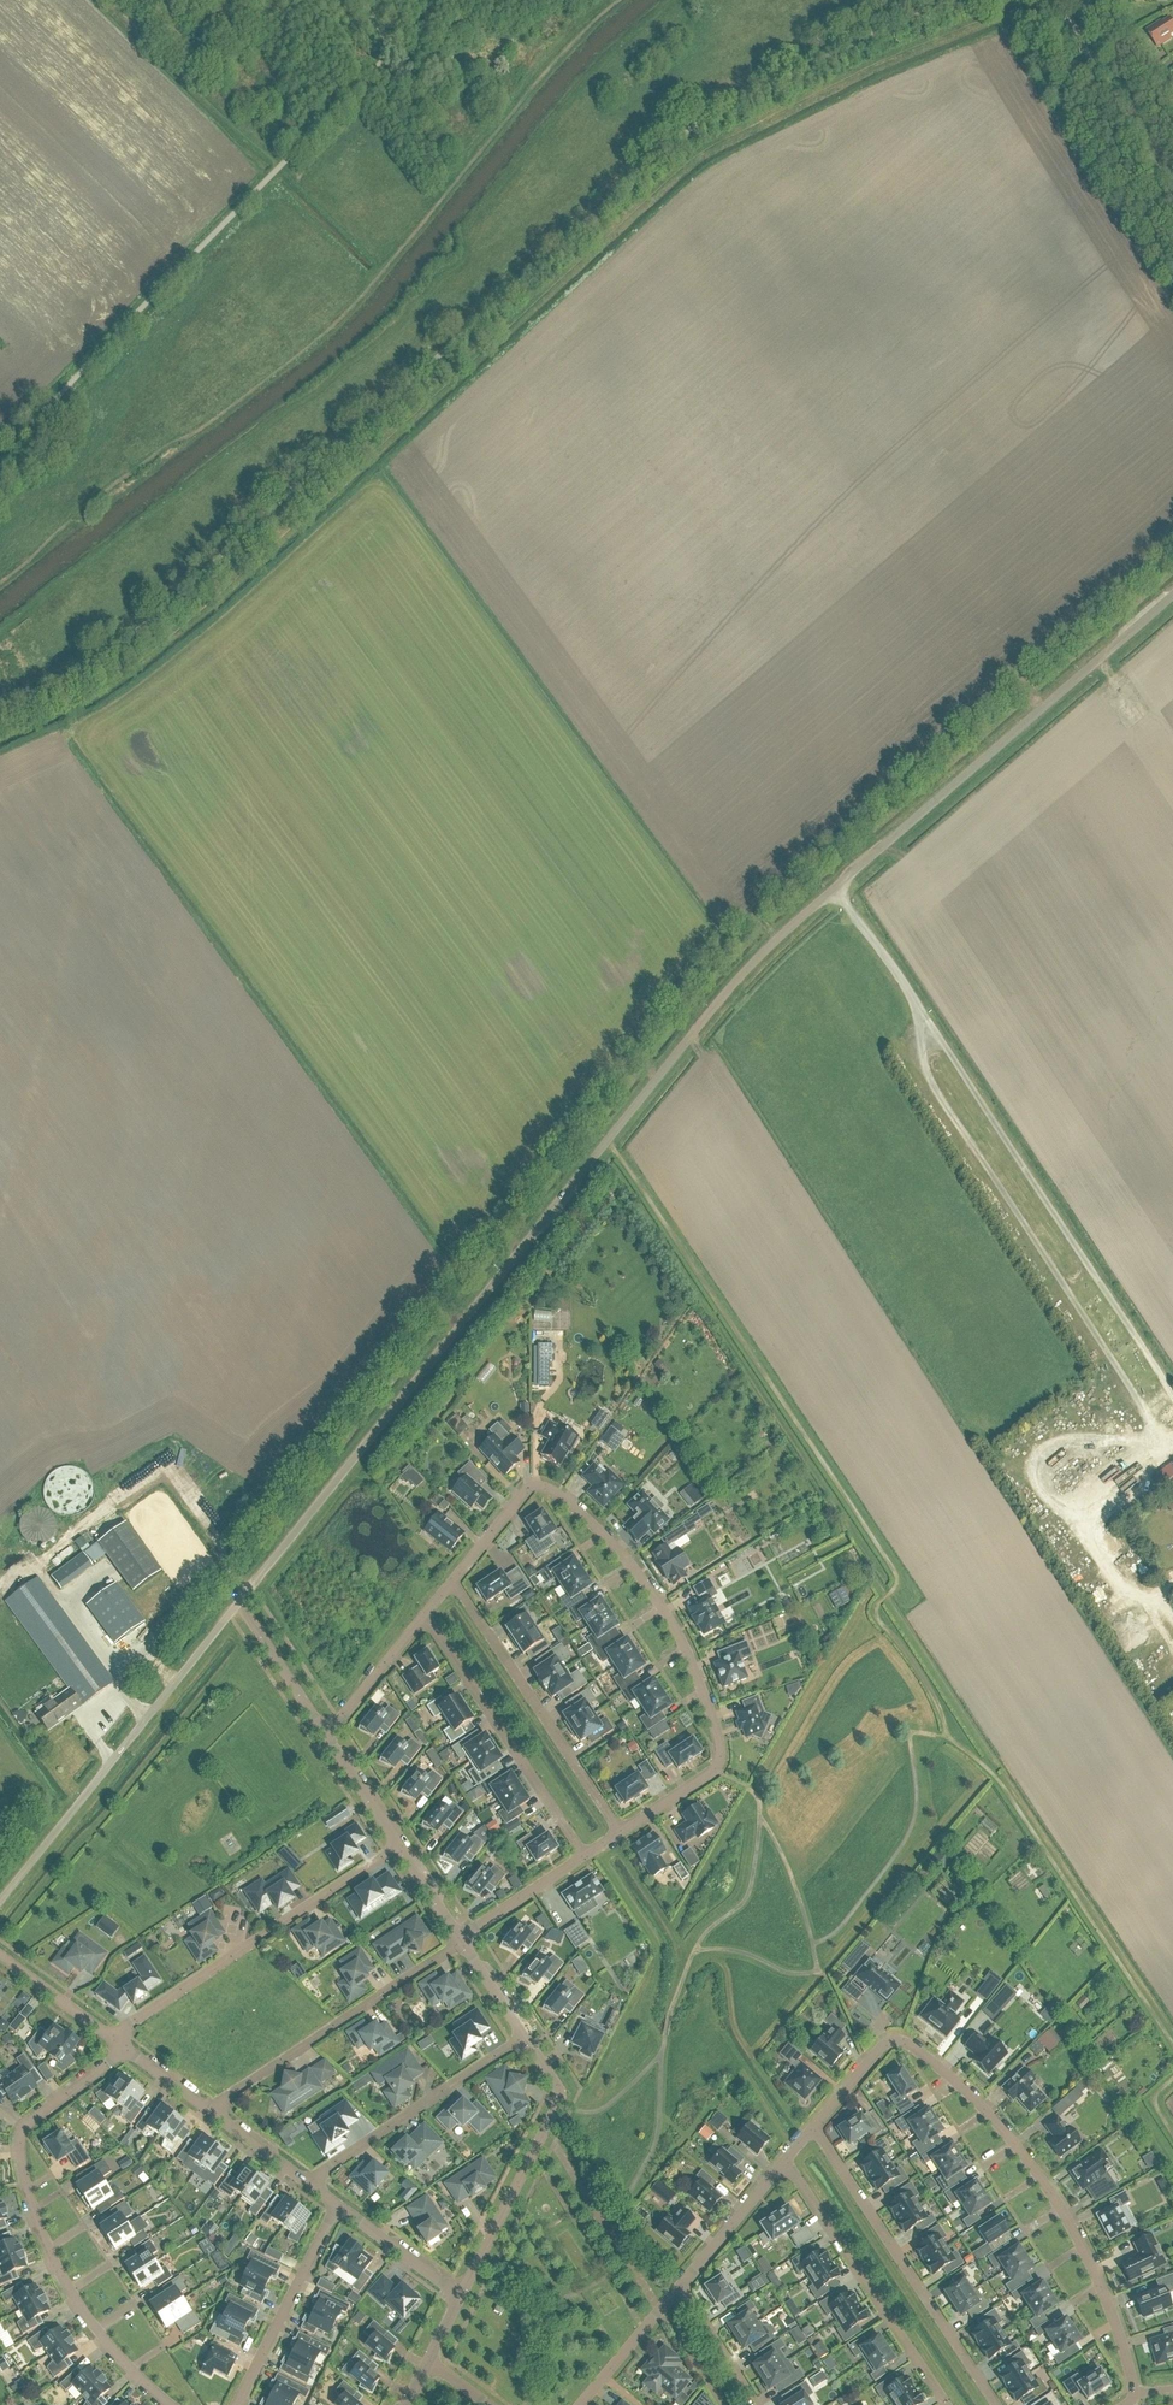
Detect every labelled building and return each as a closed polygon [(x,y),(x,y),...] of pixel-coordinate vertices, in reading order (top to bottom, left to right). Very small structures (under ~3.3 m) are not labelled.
[(1172,19),(1163,25),(1162,23),(1148,33),(1159,51),(1172,41),(1172,40),(1172,38),(1172,37),(1172,21),(1172,19)] [(534,1348),(534,1384),(539,1384),(539,1379),(548,1379),(548,1362),(554,1362),(554,1347),(539,1347),(539,1348),(534,1348)] [(659,1360),(654,1365),(658,1369),(663,1364),(659,1360)] [(1074,1405),(1080,1413),(1085,1410),(1078,1401),(1074,1405)] [(521,1419),(529,1418),(529,1405),(520,1406),(521,1419)] [(591,1427),(600,1433),(610,1418),(601,1412),(591,1427)] [(459,1437),(468,1429),(457,1416),(448,1424),(459,1437)] [(569,1454),(579,1438),(558,1425),(557,1427),(549,1422),(540,1438),(548,1442),(540,1456),(543,1458),(541,1459),(549,1464),(550,1462),(560,1468),(568,1453),(569,1454)] [(509,1437),(497,1424),(489,1432),(494,1438),(480,1451),(504,1478),(519,1464),(515,1459),(524,1451),(510,1436),(509,1437)] [(611,1428),(600,1444),(605,1448),(612,1438),(616,1441),(621,1435),(611,1428)] [(613,1461),(620,1452),(616,1449),(619,1446),(614,1442),(604,1454),(613,1461)] [(627,1468),(634,1461),(625,1453),(619,1459),(627,1468)] [(482,1511),(492,1500),(475,1485),(482,1477),(470,1464),(458,1475),(463,1480),(452,1493),(471,1510),(475,1504),(482,1511)] [(604,1475),(594,1465),(582,1478),(592,1488),(587,1494),(603,1509),(605,1506),(607,1508),(612,1502),(610,1501),(624,1486),(608,1471),(604,1475)] [(62,1516),(70,1517),(78,1516),(85,1512),(90,1506),(94,1499),(95,1491),(94,1484),(91,1477),(85,1471),(79,1468),(71,1466),(64,1466),(57,1469),(51,1474),(46,1481),(44,1489),(45,1498),(48,1506),(54,1512),(62,1516)] [(403,1476),(400,1479),(401,1479),(406,1484),(409,1481),(416,1489),(423,1482),(411,1469),(403,1476)] [(697,1487),(695,1489),(692,1486),(680,1495),(692,1509),(706,1498),(697,1487)] [(651,1503),(642,1493),(628,1507),(637,1516),(624,1529),(637,1543),(650,1530),(654,1535),(668,1521),(659,1511),(663,1508),(655,1500),(651,1503)] [(443,1502),(439,1507),(444,1511),(448,1506),(443,1502)] [(702,1522),(714,1514),(709,1506),(697,1514),(702,1522)] [(20,1526),(20,1529),(20,1531),(21,1534),(22,1536),(23,1539),(25,1541),(27,1543),(29,1544),(31,1545),(34,1546),(36,1547),(39,1547),(41,1547),(44,1546),(47,1545),(49,1544),(51,1543),(53,1541),(54,1539),(56,1536),(57,1534),(57,1531),(57,1529),(57,1526),(57,1523),(56,1521),(54,1519),(53,1516),(51,1515),(49,1513),(47,1512),(44,1511),(41,1510),(39,1510),(36,1510),(34,1511),(31,1512),(29,1513),(27,1515),(25,1516),(23,1519),(22,1521),(21,1523),(20,1526)] [(543,1515),(542,1512),(526,1523),(535,1537),(526,1544),(536,1560),(548,1552),(547,1550),(554,1544),(549,1536),(555,1532),(548,1522),(550,1521),(545,1514),(543,1515)] [(451,1551),(463,1535),(438,1515),(425,1531),(451,1551)] [(684,1526),(661,1542),(665,1548),(665,1547),(667,1549),(686,1538),(697,1531),(696,1529),(690,1520),(683,1525),(684,1526)] [(161,1572),(126,1523),(98,1544),(133,1593),(161,1572)] [(776,1533),(768,1538),(771,1542),(778,1537),(776,1533)] [(665,1547),(653,1555),(658,1563),(656,1564),(667,1580),(669,1579),(674,1586),(686,1579),(681,1571),(688,1566),(677,1550),(670,1555),(665,1547)] [(85,1553),(52,1576),(60,1588),(94,1565),(85,1553)] [(556,1579),(561,1587),(582,1573),(573,1560),(561,1568),(557,1561),(539,1574),(546,1585),(556,1579)] [(532,1566),(525,1571),(529,1578),(536,1573),(532,1566)] [(529,1588),(518,1570),(505,1579),(501,1573),(477,1588),(478,1590),(475,1592),(480,1598),(482,1596),(487,1603),(505,1592),(510,1601),(529,1588)] [(569,1611),(584,1601),(579,1595),(591,1587),(582,1573),(561,1587),(567,1596),(561,1600),(569,1611)] [(1081,1574),(1073,1578),(1077,1586),(1085,1582),(1081,1574)] [(47,1731),(113,1683),(36,1579),(4,1602),(69,1690),(35,1715),(47,1731)] [(702,1602),(689,1609),(694,1619),(692,1620),(696,1627),(698,1626),(704,1635),(724,1624),(710,1599),(706,1593),(713,1589),(708,1581),(694,1589),(698,1597),(699,1597),(702,1602)] [(118,1586),(88,1607),(97,1619),(115,1644),(144,1623),(126,1597),(118,1586)] [(842,1588),(829,1596),(837,1609),(849,1602),(842,1588)] [(531,1591),(522,1597),(526,1602),(535,1596),(531,1591)] [(1091,1599),(1096,1609),(1108,1603),(1103,1593),(1091,1599)] [(636,1598),(628,1600),(632,1614),(640,1611),(636,1598)] [(588,1627),(609,1614),(600,1600),(588,1608),(584,1601),(569,1611),(576,1623),(582,1619),(588,1627)] [(513,1643),(535,1629),(526,1616),(528,1615),(524,1608),(508,1619),(512,1625),(506,1629),(510,1635),(509,1636),(513,1643)] [(595,1651),(610,1641),(606,1635),(618,1627),(609,1614),(588,1627),(594,1636),(588,1640),(595,1651)] [(649,1638),(657,1635),(655,1628),(647,1631),(649,1638)] [(535,1629),(513,1643),(518,1650),(519,1649),(523,1655),(529,1651),(534,1658),(550,1647),(545,1640),(543,1642),(535,1629)] [(615,1668),(635,1654),(626,1640),(614,1648),(610,1641),(595,1651),(603,1663),(609,1659),(615,1668)] [(723,1689),(747,1679),(740,1662),(751,1657),(746,1643),(728,1650),(731,1658),(714,1665),(723,1689)] [(592,1650),(588,1644),(577,1651),(582,1658),(592,1650)] [(542,1687),(563,1672),(559,1666),(570,1659),(561,1646),(546,1656),(550,1662),(534,1673),(539,1680),(538,1681),(542,1687)] [(436,1681),(432,1675),(439,1670),(432,1660),(434,1659),(427,1649),(419,1654),(421,1656),(414,1660),(420,1668),(403,1679),(414,1695),(422,1689),(436,1681)] [(622,1692),(637,1682),(633,1675),(644,1667),(635,1654),(615,1668),(620,1676),(614,1680),(622,1692)] [(587,1666),(593,1662),(589,1656),(583,1660),(587,1666)] [(563,1672),(542,1687),(546,1693),(547,1692),(552,1699),(567,1689),(572,1695),(587,1685),(578,1672),(567,1679),(563,1672)] [(641,1708),(662,1694),(653,1680),(641,1688),(637,1682),(622,1692),(629,1703),(635,1699),(641,1708)] [(799,1683),(792,1686),(795,1696),(801,1688),(799,1683)] [(570,1731),(593,1716),(587,1707),(594,1703),(587,1691),(576,1698),(580,1705),(563,1716),(567,1722),(564,1723),(570,1731)] [(662,1694),(641,1708),(647,1716),(641,1720),(648,1732),(663,1722),(659,1715),(671,1707),(662,1694)] [(446,1721),(465,1709),(464,1706),(465,1705),(460,1698),(459,1699),(457,1697),(444,1705),(440,1699),(428,1708),(435,1719),(441,1714),(446,1721)] [(743,1703),(745,1710),(736,1714),(746,1738),(753,1736),(760,1739),(770,1717),(763,1714),(757,1698),(743,1703)] [(411,1699),(405,1704),(410,1712),(416,1708),(411,1699)] [(400,1717),(388,1707),(382,1714),(376,1709),(367,1721),(365,1720),(360,1730),(368,1734),(373,1737),(382,1725),(389,1731),(400,1717)] [(465,1709),(446,1721),(451,1728),(444,1733),(451,1744),(464,1735),(460,1729),(473,1721),(471,1718),(473,1717),(468,1710),(467,1711),(465,1709)] [(417,1723),(421,1720),(418,1714),(413,1717),(417,1723)] [(593,1716),(570,1731),(575,1739),(577,1737),(580,1743),(597,1731),(602,1738),(613,1731),(605,1719),(598,1724),(593,1716)] [(622,1733),(627,1730),(623,1724),(618,1727),(622,1733)] [(420,1730),(414,1734),(419,1741),(426,1747),(429,1743),(420,1730)] [(654,1730),(648,1733),(653,1741),(659,1737),(654,1730)] [(685,1737),(684,1734),(677,1738),(679,1741),(668,1748),(666,1744),(655,1752),(666,1769),(674,1764),(678,1770),(687,1764),(693,1761),(692,1760),(702,1754),(693,1740),(692,1741),(688,1735),(685,1737)] [(470,1763),(495,1747),(490,1739),(488,1741),(485,1736),(472,1745),(468,1739),(452,1749),(460,1761),(465,1757),(470,1763)] [(421,1749),(411,1741),(404,1746),(397,1741),(388,1753),(386,1752),(381,1762),(390,1766),(394,1769),(404,1757),(410,1763),(421,1749)] [(634,1743),(628,1747),(632,1753),(638,1749),(634,1743)] [(479,1786),(493,1777),(488,1769),(501,1760),(498,1755),(500,1754),(495,1747),(470,1763),(474,1770),(469,1774),(477,1787),(479,1786)] [(449,1759),(449,1756),(446,1751),(439,1756),(444,1762),(449,1759)] [(656,1776),(646,1763),(638,1768),(642,1774),(638,1776),(615,1791),(618,1795),(615,1797),(621,1805),(624,1803),(625,1805),(648,1790),(643,1784),(647,1781),(648,1782),(656,1776)] [(442,1781),(432,1773),(425,1778),(419,1773),(409,1785),(407,1784),(402,1794),(411,1798),(415,1801),(425,1789),(431,1795),(442,1781)] [(499,1802),(520,1788),(511,1774),(499,1782),(495,1776),(493,1777),(479,1786),(487,1798),(493,1794),(499,1802)] [(520,1788),(499,1802),(504,1810),(498,1814),(506,1826),(521,1816),(517,1810),(529,1802),(520,1788)] [(473,1801),(468,1793),(464,1796),(469,1804),(473,1801)] [(464,1813),(454,1805),(446,1810),(440,1805),(430,1817),(428,1816),(424,1826),(432,1830),(436,1833),(446,1821),(453,1826),(464,1813)] [(705,1817),(698,1806),(683,1816),(688,1823),(675,1831),(683,1844),(696,1836),(698,1839),(713,1829),(711,1826),(712,1824),(713,1821),(712,1818),(710,1817),(707,1816),(705,1817)] [(343,1808),(328,1818),(334,1826),(349,1816),(343,1808)] [(517,1820),(504,1828),(508,1835),(521,1827),(517,1820)] [(492,1835),(500,1830),(495,1821),(486,1827),(492,1835)] [(334,1850),(327,1854),(338,1871),(351,1862),(348,1858),(356,1853),(352,1847),(364,1839),(356,1826),(335,1840),(338,1844),(332,1848),(334,1850)] [(551,1839),(548,1835),(535,1844),(530,1836),(517,1844),(526,1858),(530,1855),(536,1864),(558,1849),(555,1845),(556,1844),(556,1841),(555,1839),(553,1838),(551,1839)] [(666,1869),(658,1857),(664,1852),(653,1835),(651,1837),(648,1837),(646,1838),(645,1841),(632,1849),(643,1866),(644,1866),(652,1878),(666,1869)] [(485,1845),(475,1837),(467,1842),(461,1837),(452,1849),(449,1848),(445,1858),(453,1862),(457,1865),(467,1853),(474,1859),(485,1845)] [(930,1859),(941,1868),(950,1857),(939,1848),(930,1859)] [(284,1849),(278,1854),(285,1862),(291,1857),(284,1849)] [(691,1870),(700,1864),(691,1850),(682,1856),(691,1870)] [(682,1882),(689,1878),(681,1864),(674,1869),(682,1882)] [(506,1876),(494,1867),(488,1874),(482,1869),(472,1880),(470,1879),(465,1890),(474,1893),(478,1897),(488,1885),(494,1890),(506,1876)] [(262,1881),(247,1891),(260,1911),(275,1901),(279,1907),(294,1897),(290,1891),(299,1886),(289,1870),(265,1886),(262,1881)] [(358,1895),(349,1901),(358,1915),(382,1898),(385,1903),(387,1901),(400,1893),(388,1876),(373,1885),(372,1883),(356,1893),(358,1895)] [(573,1913),(603,1893),(592,1876),(562,1896),(573,1913)] [(549,1886),(543,1893),(549,1898),(555,1891),(549,1886)] [(214,1903),(225,1897),(220,1890),(210,1897),(214,1903)] [(502,1891),(495,1895),(499,1902),(507,1897),(502,1891)] [(205,1897),(192,1905),(200,1917),(213,1908),(205,1897)] [(200,1962),(215,1952),(211,1945),(218,1941),(216,1938),(222,1934),(210,1914),(191,1926),(195,1933),(192,1935),(194,1939),(187,1943),(200,1962)] [(120,1928),(105,1917),(98,1927),(113,1937),(120,1928)] [(405,1951),(419,1954),(422,1940),(428,1936),(417,1919),(388,1938),(375,1947),(386,1963),(399,1955),(405,1951)] [(342,1942),(330,1923),(323,1927),(321,1924),(313,1930),(308,1923),(295,1932),(307,1951),(313,1947),(316,1950),(319,1948),(324,1954),(342,1942)] [(576,1924),(564,1932),(565,1933),(575,1949),(588,1941),(576,1924)] [(543,1933),(533,1925),(525,1931),(519,1925),(510,1937),(507,1936),(503,1947),(511,1950),(515,1954),(525,1942),(532,1947),(543,1933)] [(352,1935),(346,1940),(351,1946),(357,1941),(352,1935)] [(65,1951),(55,1964),(68,1974),(73,1967),(81,1973),(84,1969),(91,1973),(104,1955),(88,1943),(79,1936),(73,1944),(77,1947),(71,1956),(65,1951)] [(127,1940),(119,1945),(123,1953),(131,1948),(127,1940)] [(892,1942),(876,1959),(888,1970),(904,1952),(892,1942)] [(138,1944),(133,1947),(136,1953),(142,1949),(138,1944)] [(350,2000),(363,1991),(359,1985),(367,1979),(364,1974),(371,1970),(359,1953),(343,1964),(347,1970),(342,1974),(347,1982),(341,1987),(350,2000)] [(564,1965),(553,1957),(546,1962),(540,1957),(530,1969),(528,1968),(524,1978),(532,1982),(536,1985),(546,1973),(552,1978),(564,1965)] [(104,1984),(96,1995),(120,2012),(128,2001),(129,2000),(133,2006),(148,1996),(145,1992),(160,1982),(144,1958),(133,1965),(142,1979),(138,1982),(126,1990),(125,1988),(117,1994),(104,1984)] [(887,2005),(902,1987),(869,1960),(854,1978),(887,2005)] [(397,1970),(391,1973),(396,1983),(402,1980),(397,1970)] [(987,2003),(1003,1981),(991,1973),(984,1982),(986,1983),(977,1995),(987,2003)] [(469,1996),(456,1977),(450,1981),(448,1978),(439,1984),(435,1977),(421,1986),(433,2005),(440,2000),(442,2004),(446,2002),(450,2008),(469,1996)] [(856,2004),(864,1994),(850,1983),(842,1993),(856,2004)] [(1006,1986),(990,2003),(1000,2012),(1016,1996),(1006,1986)] [(584,1996),(574,1988),(567,1994),(560,1989),(551,2000),(549,1999),(544,2010),(553,2013),(557,2017),(567,2005),(573,2010),(584,1996)] [(949,1993),(945,1999),(939,2006),(936,2003),(930,2010),(928,2007),(923,2014),(924,2021),(929,2025),(932,2025),(936,2028),(937,2032),(942,2035),(949,2034),(954,2028),(951,2026),(956,2019),(953,2016),(963,2003),(949,1993)] [(615,2012),(618,2004),(611,2001),(608,2010),(615,2012)] [(1062,2011),(1053,2002),(1047,2009),(1056,2018),(1062,2011)] [(975,2003),(964,2017),(970,2021),(981,2007),(975,2003)] [(392,2004),(387,2007),(391,2013),(396,2009),(392,2004)] [(578,2014),(591,2020),(594,2014),(580,2008),(578,2014)] [(1032,2008),(1028,2013),(1044,2028),(1048,2023),(1032,2008)] [(488,2029),(477,2012),(455,2027),(459,2033),(454,2037),(456,2040),(451,2043),(462,2061),(475,2052),(473,2048),(481,2042),(477,2037),(488,2029)] [(9,2028),(16,2034),(26,2021),(19,2016),(9,2028)] [(585,2020),(585,2022),(577,2018),(569,2032),(577,2036),(572,2046),(582,2051),(580,2055),(590,2060),(592,2056),(593,2056),(594,2054),(596,2055),(600,2048),(598,2046),(606,2032),(599,2028),(599,2027),(585,2020)] [(0,2023),(0,2030),(3,2033),(9,2026),(2,2020),(0,2023)] [(367,2031),(363,2025),(349,2034),(358,2048),(365,2043),(370,2052),(375,2048),(380,2055),(397,2044),(385,2026),(379,2031),(376,2026),(367,2031)] [(50,2057),(67,2034),(59,2028),(58,2031),(54,2028),(46,2038),(38,2032),(28,2046),(38,2059),(44,2051),(50,2055),(50,2056),(50,2057)] [(839,2045),(844,2038),(833,2028),(824,2038),(823,2037),(811,2051),(831,2068),(843,2054),(835,2047),(838,2044),(839,2045)] [(1051,2055),(1061,2046),(1049,2032),(1039,2041),(1045,2048),(1051,2055)] [(67,2034),(50,2057),(58,2062),(56,2068),(63,2073),(75,2063),(69,2055),(79,2043),(67,2034)] [(401,2034),(397,2037),(401,2042),(405,2040),(401,2034)] [(987,2044),(977,2036),(978,2035),(978,2034),(965,2048),(966,2049),(967,2048),(976,2056),(972,2060),(971,2059),(989,2076),(989,2075),(988,2074),(994,2068),(997,2070),(1002,2064),(1000,2062),(1006,2055),(989,2039),(989,2040),(990,2041),(987,2044)] [(6,2046),(14,2043),(11,2035),(3,2039),(6,2046)] [(1039,2041),(1030,2049),(1036,2056),(1045,2048),(1039,2041)] [(423,2042),(418,2045),(422,2051),(427,2048),(423,2042)] [(789,2045),(784,2051),(797,2062),(803,2056),(789,2045)] [(422,2073),(406,2049),(371,2072),(380,2086),(386,2082),(392,2090),(385,2094),(394,2108),(408,2099),(404,2092),(412,2087),(409,2082),(422,2073)] [(11,2076),(26,2099),(27,2098),(31,2094),(30,2093),(37,2088),(27,2075),(34,2070),(24,2055),(16,2060),(22,2068),(11,2076)] [(321,2083),(334,2074),(325,2062),(312,2070),(321,2083)] [(47,2083),(54,2078),(44,2064),(37,2069),(47,2083)] [(807,2099),(812,2093),(810,2092),(820,2081),(800,2065),(791,2075),(793,2076),(786,2084),(797,2093),(796,2094),(801,2099),(802,2098),(804,2100),(806,2098),(807,2099)] [(955,2074),(960,2080),(968,2073),(963,2068),(955,2074)] [(900,2071),(899,2069),(891,2074),(892,2076),(887,2079),(897,2094),(890,2099),(901,2115),(913,2107),(908,2100),(907,2101),(905,2098),(915,2091),(901,2070),(900,2071)] [(511,2115),(527,2104),(522,2096),(525,2081),(510,2078),(505,2070),(488,2080),(511,2115)] [(1044,2099),(1029,2082),(1032,2079),(1024,2070),(1002,2089),(1009,2097),(1013,2094),(1030,2112),(1044,2099)] [(320,2090),(308,2073),(300,2079),(285,2076),(282,2090),(274,2096),(285,2113),(320,2090)] [(368,2074),(362,2079),(366,2086),(373,2081),(368,2074)] [(11,2076),(4,2081),(0,2077),(0,2103),(8,2098),(13,2105),(20,2100),(20,2101),(26,2099),(11,2076)] [(117,2105),(133,2083),(126,2078),(124,2080),(120,2077),(112,2088),(109,2085),(95,2096),(103,2106),(111,2100),(117,2105)] [(1063,2101),(1070,2109),(1083,2098),(1080,2094),(1093,2083),(1087,2077),(1075,2088),(1076,2090),(1063,2101)] [(133,2083),(117,2105),(129,2114),(124,2120),(131,2125),(142,2111),(136,2107),(136,2105),(143,2094),(139,2091),(141,2089),(133,2083)] [(471,2110),(463,2102),(455,2110),(452,2107),(439,2119),(449,2131),(458,2123),(463,2128),(469,2122),(480,2134),(492,2122),(476,2105),(471,2110)] [(893,2120),(882,2103),(875,2107),(886,2124),(893,2120)] [(323,2131),(313,2138),(324,2155),(342,2143),(347,2140),(345,2136),(348,2135),(344,2129),(348,2127),(357,2121),(356,2120),(353,2115),(351,2113),(350,2111),(349,2109),(345,2104),(322,2119),(326,2126),(321,2129),(323,2131)] [(159,2136),(175,2114),(167,2108),(166,2111),(162,2108),(154,2118),(151,2119),(146,2114),(135,2129),(142,2134),(147,2127),(159,2136)] [(100,2126),(106,2120),(94,2109),(88,2115),(100,2126)] [(935,2121),(932,2117),(934,2116),(930,2109),(913,2120),(909,2114),(895,2123),(903,2134),(911,2129),(915,2135),(935,2121)] [(175,2114),(159,2136),(165,2140),(161,2148),(172,2156),(183,2142),(177,2138),(177,2135),(185,2125),(181,2122),(182,2120),(175,2114)] [(864,2125),(859,2117),(848,2125),(846,2123),(837,2130),(844,2140),(846,2139),(849,2144),(868,2132),(872,2138),(880,2133),(872,2120),(864,2125)] [(518,2118),(509,2124),(513,2129),(521,2124),(518,2118)] [(1067,2131),(1057,2118),(1045,2127),(1052,2137),(1053,2136),(1056,2139),(1049,2144),(1060,2158),(1062,2156),(1064,2158),(1070,2153),(1069,2151),(1080,2143),(1069,2129),(1067,2131)] [(714,2119),(709,2124),(718,2132),(723,2126),(714,2119)] [(928,2142),(942,2132),(935,2121),(915,2135),(918,2141),(912,2145),(920,2156),(932,2148),(928,2142)] [(756,2156),(769,2140),(758,2131),(760,2129),(752,2122),(737,2140),(756,2156)] [(441,2144),(424,2126),(408,2142),(406,2140),(401,2146),(399,2144),(395,2149),(396,2150),(393,2153),(397,2157),(396,2158),(400,2163),(402,2161),(406,2166),(409,2162),(415,2169),(441,2144)] [(698,2135),(707,2142),(714,2134),(705,2127),(698,2135)] [(717,2142),(729,2148),(734,2139),(722,2132),(717,2142)] [(72,2144),(66,2143),(60,2134),(45,2144),(46,2146),(44,2147),(49,2155),(51,2154),(57,2163),(68,2156),(76,2169),(89,2161),(76,2141),(72,2144)] [(194,2175),(216,2145),(209,2139),(207,2141),(203,2138),(195,2149),(193,2149),(187,2145),(177,2159),(184,2164),(182,2166),(194,2175)] [(869,2178),(890,2164),(882,2151),(886,2148),(882,2142),(870,2150),(874,2156),(860,2165),(869,2178)] [(216,2145),(194,2175),(207,2185),(209,2183),(214,2187),(224,2173),(219,2168),(219,2166),(226,2156),(222,2153),(224,2150),(216,2145)] [(938,2171),(959,2158),(952,2147),(937,2156),(933,2150),(921,2158),(925,2164),(931,2160),(938,2171)] [(743,2160),(731,2149),(726,2154),(722,2151),(710,2165),(725,2177),(724,2178),(732,2185),(741,2175),(733,2168),(737,2164),(739,2165),(743,2160)] [(913,2151),(907,2155),(912,2162),(918,2158),(913,2151)] [(1107,2185),(1101,2176),(1104,2173),(1105,2175),(1108,2172),(1108,2171),(1112,2168),(1101,2154),(1090,2162),(1090,2161),(1072,2174),(1082,2189),(1086,2187),(1095,2200),(1113,2190),(1108,2184),(1107,2185)] [(959,2158),(938,2171),(942,2177),(936,2181),(944,2192),(956,2184),(952,2178),(966,2169),(959,2158)] [(123,2172),(133,2165),(129,2159),(119,2165),(123,2172)] [(81,2201),(105,2185),(101,2179),(111,2173),(103,2161),(87,2172),(91,2178),(77,2187),(79,2191),(76,2192),(82,2200),(81,2201)] [(1148,2178),(1157,2173),(1151,2161),(1141,2166),(1148,2178)] [(472,2198),(485,2190),(482,2186),(493,2179),(482,2162),(447,2185),(458,2202),(470,2194),(472,2198)] [(848,2169),(851,2175),(861,2170),(857,2163),(848,2169)] [(363,2166),(351,2180),(370,2197),(376,2191),(389,2177),(374,2164),(369,2170),(364,2166),(363,2165),(363,2166)] [(890,2164),(869,2178),(878,2191),(892,2182),(896,2188),(908,2180),(900,2168),(895,2171),(890,2164)] [(137,2178),(144,2172),(139,2167),(132,2173),(137,2178)] [(229,2176),(218,2190),(225,2195),(230,2199),(235,2192),(242,2197),(258,2175),(250,2170),(249,2172),(245,2169),(237,2180),(234,2180),(229,2176)] [(709,2212),(721,2198),(711,2189),(715,2183),(702,2172),(697,2177),(701,2181),(689,2196),(709,2212)] [(258,2175),(242,2197),(253,2206),(248,2212),(255,2217),(266,2203),(260,2199),(260,2197),(268,2186),(264,2183),(265,2181),(258,2175)] [(1156,2183),(1163,2195),(1169,2191),(1162,2179),(1156,2183)] [(658,2181),(651,2191),(662,2200),(670,2191),(658,2181)] [(962,2207),(983,2194),(980,2189),(981,2188),(977,2182),(961,2192),(957,2186),(945,2194),(952,2206),(958,2202),(962,2207)] [(897,2221),(918,2206),(913,2199),(918,2196),(910,2184),(898,2192),(902,2198),(888,2208),(897,2221)] [(105,2185),(81,2201),(82,2201),(87,2209),(90,2208),(92,2211),(106,2202),(110,2208),(124,2199),(117,2188),(110,2192),(105,2185)] [(214,2191),(209,2198),(214,2202),(219,2194),(214,2191)] [(1110,2241),(1130,2230),(1119,2209),(1130,2203),(1125,2193),(1110,2201),(1113,2208),(1096,2216),(1110,2241)] [(983,2194),(962,2207),(969,2218),(963,2222),(967,2228),(979,2220),(976,2214),(992,2204),(987,2197),(986,2198),(983,2194)] [(427,2245),(439,2237),(437,2233),(445,2227),(426,2199),(410,2210),(423,2230),(419,2233),(421,2236),(420,2237),(423,2243),(425,2242),(427,2245)] [(283,2228),(299,2206),(292,2200),(290,2203),(286,2200),(278,2210),(276,2211),(270,2206),(260,2221),(267,2226),(272,2219),(283,2228)] [(439,2203),(442,2209),(448,2205),(444,2200),(439,2203)] [(106,2240),(127,2226),(124,2220),(132,2214),(124,2202),(110,2212),(114,2218),(100,2228),(101,2229),(100,2231),(103,2236),(105,2236),(107,2239),(106,2240)] [(1024,2208),(1030,2218),(1040,2213),(1033,2202),(1024,2208)] [(299,2206),(283,2228),(290,2233),(287,2240),(297,2245),(305,2230),(301,2227),(309,2217),(305,2214),(307,2212),(299,2206)] [(918,2206),(897,2221),(905,2234),(919,2224),(923,2230),(936,2222),(931,2216),(927,2219),(918,2206)] [(801,2232),(797,2226),(799,2225),(788,2208),(760,2226),(766,2234),(760,2238),(764,2245),(770,2241),(772,2243),(792,2230),(795,2235),(791,2238),(798,2249),(813,2239),(806,2228),(801,2232)] [(685,2232),(695,2221),(682,2210),(672,2221),(669,2218),(657,2232),(678,2250),(682,2245),(683,2246),(689,2239),(688,2237),(690,2235),(685,2232)] [(127,2226),(106,2240),(106,2241),(108,2240),(109,2243),(109,2245),(112,2249),(114,2250),(115,2251),(130,2242),(134,2248),(148,2239),(143,2231),(146,2229),(140,2218),(127,2226)] [(978,2233),(991,2253),(1003,2246),(999,2239),(1008,2234),(998,2219),(978,2233)] [(204,2227),(201,2231),(210,2241),(219,2229),(214,2226),(210,2231),(204,2227)] [(924,2263),(946,2249),(941,2241),(946,2238),(938,2226),(926,2234),(930,2240),(916,2250),(924,2263)] [(195,2237),(199,2234),(195,2227),(190,2230),(195,2237)] [(1136,2244),(1151,2237),(1148,2230),(1133,2237),(1136,2244)] [(249,2234),(244,2242),(252,2248),(257,2240),(249,2234)] [(1143,2279),(1154,2274),(1152,2271),(1165,2265),(1151,2237),(1136,2244),(1134,2245),(1139,2256),(1121,2265),(1130,2282),(1141,2276),(1143,2279)] [(23,2253),(19,2247),(18,2248),(15,2241),(0,2247),(0,2262),(23,2253)] [(133,2278),(155,2264),(150,2257),(157,2252),(150,2241),(134,2252),(138,2258),(127,2265),(129,2269),(127,2270),(133,2278)] [(207,2250),(202,2253),(205,2258),(214,2252),(207,2241),(203,2243),(207,2250)] [(345,2274),(362,2251),(350,2243),(341,2255),(333,2252),(325,2269),(333,2274),(339,2270),(345,2274)] [(244,2255),(248,2248),(241,2244),(237,2251),(244,2255)] [(221,2253),(227,2257),(233,2250),(226,2245),(221,2253)] [(1005,2272),(1025,2258),(1018,2247),(1004,2257),(1000,2251),(987,2259),(995,2270),(1001,2266),(1005,2272)] [(279,2263),(283,2256),(268,2248),(264,2256),(279,2263)] [(946,2249),(924,2263),(933,2276),(947,2267),(951,2273),(963,2265),(956,2253),(951,2256),(946,2249)] [(362,2251),(345,2274),(346,2273),(357,2282),(352,2288),(359,2294),(370,2279),(364,2275),(364,2273),(372,2262),(367,2259),(369,2257),(362,2251)] [(804,2271),(809,2278),(830,2264),(822,2251),(808,2260),(804,2254),(792,2262),(799,2274),(804,2271)] [(218,2252),(211,2257),(216,2265),(223,2261),(218,2252)] [(246,2274),(267,2285),(271,2277),(275,2279),(281,2268),(251,2252),(247,2260),(252,2263),(246,2274)] [(0,2262),(0,2287),(14,2281),(11,2274),(26,2267),(23,2260),(24,2260),(23,2253),(0,2262)] [(971,2255),(964,2260),(967,2265),(974,2260),(971,2255)] [(1025,2258),(1005,2272),(1012,2283),(1006,2287),(1010,2293),(1022,2285),(1018,2279),(1032,2269),(1025,2258)] [(155,2264),(133,2278),(138,2286),(140,2285),(143,2289),(154,2282),(158,2288),(172,2278),(165,2267),(159,2270),(155,2264)] [(830,2264),(809,2278),(814,2286),(809,2289),(817,2301),(829,2293),(825,2287),(839,2277),(830,2264)] [(767,2265),(761,2269),(765,2275),(771,2271),(767,2265)] [(952,2305),(971,2293),(963,2282),(968,2278),(964,2271),(951,2280),(955,2286),(945,2293),(952,2305)] [(263,2292),(267,2285),(246,2274),(240,2286),(245,2289),(241,2295),(248,2299),(261,2306),(267,2294),(263,2292)] [(773,2274),(767,2278),(771,2284),(777,2280),(773,2274)] [(729,2292),(724,2283),(726,2282),(721,2275),(713,2281),(714,2283),(706,2288),(708,2291),(705,2292),(715,2307),(728,2298),(732,2304),(741,2299),(734,2288),(729,2292)] [(1153,2316),(1153,2314),(1171,2307),(1166,2295),(1172,2292),(1172,2275),(1156,2282),(1159,2290),(1136,2300),(1143,2318),(1145,2317),(1146,2319),(1153,2316)] [(224,2277),(218,2282),(221,2286),(227,2282),(224,2277)] [(158,2317),(182,2301),(178,2295),(187,2290),(178,2278),(162,2288),(166,2294),(150,2305),(151,2306),(150,2307),(154,2313),(155,2313),(158,2317)] [(397,2291),(383,2278),(369,2293),(384,2307),(386,2304),(403,2320),(420,2302),(418,2301),(418,2298),(418,2296),(416,2294),(413,2294),(411,2294),(402,2286),(397,2291)] [(747,2286),(753,2294),(765,2286),(759,2278),(747,2286)] [(331,2295),(335,2287),(320,2280),(316,2287),(331,2295)] [(1049,2295),(1046,2290),(1048,2289),(1043,2282),(1027,2293),(1023,2287),(1011,2295),(1015,2301),(1021,2297),(1029,2308),(1049,2295)] [(20,2311),(44,2297),(40,2292),(39,2293),(35,2286),(21,2294),(17,2287),(1,2296),(5,2304),(14,2299),(20,2311)] [(314,2312),(335,2323),(341,2312),(346,2315),(350,2307),(320,2291),(314,2303),(318,2305),(314,2312)] [(347,2300),(355,2306),(360,2299),(352,2293),(347,2300)] [(837,2320),(858,2307),(850,2293),(835,2303),(832,2296),(819,2304),(827,2316),(832,2313),(837,2320)] [(952,2305),(961,2318),(967,2314),(971,2320),(989,2308),(982,2296),(975,2300),(971,2293),(952,2305)] [(224,2317),(245,2328),(249,2320),(253,2322),(259,2311),(229,2295),(225,2303),(230,2306),(224,2317)] [(1042,2315),(1056,2306),(1049,2295),(1029,2308),(1036,2319),(1030,2323),(1034,2329),(1046,2321),(1042,2315)] [(44,2297),(20,2311),(24,2317),(17,2324),(23,2335),(39,2326),(35,2319),(49,2311),(45,2304),(47,2304),(45,2298),(44,2297)] [(765,2300),(761,2307),(769,2312),(773,2305),(765,2300)] [(182,2301),(158,2317),(161,2322),(160,2322),(164,2329),(165,2328),(166,2329),(175,2323),(176,2325),(179,2327),(184,2335),(200,2324),(195,2316),(193,2317),(182,2301)] [(735,2338),(755,2325),(747,2313),(754,2309),(750,2303),(738,2311),(742,2317),(726,2327),(730,2334),(732,2333),(735,2338)] [(501,2315),(504,2310),(497,2307),(494,2311),(501,2315)] [(858,2307),(837,2320),(841,2328),(836,2331),(844,2343),(856,2335),(852,2329),(867,2320),(858,2307)] [(980,2347),(1001,2333),(997,2326),(1002,2323),(994,2311),(982,2319),(986,2325),(971,2334),(980,2347)] [(329,2335),(335,2323),(314,2312),(310,2320),(306,2318),(300,2329),(313,2336),(317,2329),(329,2335)] [(360,2314),(354,2322),(360,2327),(366,2319),(360,2314)] [(241,2335),(245,2328),(224,2317),(219,2328),(214,2325),(209,2333),(240,2349),(246,2337),(241,2335)] [(1052,2344),(1073,2331),(1066,2320),(1051,2329),(1047,2323),(1035,2331),(1040,2337),(1046,2333),(1052,2344)] [(386,2363),(390,2355),(394,2350),(382,2340),(387,2334),(373,2322),(363,2334),(371,2340),(366,2346),(377,2356),(376,2358),(386,2363)] [(402,2322),(393,2333),(399,2338),(408,2327),(402,2322)] [(755,2325),(735,2338),(743,2350),(758,2341),(762,2347),(774,2339),(772,2336),(775,2334),(771,2327),(763,2327),(759,2322),(755,2325)] [(793,2322),(787,2326),(790,2331),(796,2327),(793,2322)] [(1168,2362),(1167,2360),(1172,2358),(1172,2328),(1163,2331),(1165,2338),(1151,2342),(1153,2349),(1152,2349),(1157,2365),(1168,2362)] [(49,2355),(71,2339),(66,2334),(65,2335),(60,2329),(47,2338),(42,2332),(28,2342),(35,2352),(44,2349),(49,2355)] [(790,2334),(794,2340),(802,2335),(798,2329),(790,2334)] [(1073,2331),(1052,2344),(1053,2344),(1060,2355),(1054,2359),(1058,2365),(1070,2357),(1066,2351),(1074,2346),(1082,2341),(1078,2334),(1076,2335),(1073,2331)] [(293,2354),(314,2365),(319,2354),(327,2357),(331,2349),(298,2333),(292,2345),(297,2347),(293,2354)] [(809,2333),(801,2338),(805,2345),(813,2340),(809,2333)] [(1001,2333),(980,2347),(989,2360),(1003,2351),(1007,2357),(1019,2349),(1015,2343),(1010,2346),(1001,2333)] [(200,2335),(197,2341),(203,2344),(206,2338),(200,2335)] [(865,2362),(886,2349),(878,2337),(867,2344),(863,2338),(848,2348),(855,2358),(860,2355),(865,2362)] [(71,2339),(49,2355),(53,2361),(47,2369),(54,2379),(69,2368),(64,2362),(77,2352),(73,2346),(74,2345),(71,2339)] [(753,2367),(761,2379),(786,2362),(779,2351),(784,2347),(780,2341),(764,2351),(768,2357),(753,2367)] [(227,2378),(234,2363),(222,2357),(225,2350),(211,2344),(208,2350),(212,2352),(201,2373),(210,2377),(213,2371),(227,2378)] [(819,2346),(813,2349),(820,2359),(825,2356),(819,2346)] [(12,2348),(5,2350),(9,2362),(16,2360),(12,2348)] [(661,2387),(668,2394),(675,2399),(690,2381),(672,2366),(677,2359),(664,2348),(643,2373),(650,2378),(644,2385),(655,2394),(661,2387)] [(886,2349),(865,2362),(873,2374),(870,2376),(874,2382),(887,2374),(883,2368),(894,2361),(886,2349)] [(371,2392),(375,2384),(379,2380),(367,2370),(372,2363),(359,2352),(350,2362),(356,2370),(351,2376),(362,2385),(361,2387),(371,2392)] [(1008,2389),(1029,2375),(1024,2368),(1029,2365),(1021,2353),(1009,2361),(1013,2367),(999,2376),(1008,2389)] [(308,2377),(314,2365),(293,2354),(289,2362),(285,2360),(279,2371),(307,2386),(311,2378),(308,2377)] [(830,2359),(823,2363),(826,2368),(833,2363),(830,2359)] [(0,2363),(0,2368),(2,2371),(9,2367),(4,2360),(0,2363)] [(818,2361),(813,2365),(816,2370),(822,2367),(818,2361)] [(786,2362),(761,2379),(764,2385),(763,2386),(767,2392),(779,2384),(783,2390),(803,2377),(799,2370),(795,2373),(787,2362),(786,2362)] [(82,2396),(102,2377),(97,2373),(96,2374),(91,2368),(78,2379),(73,2373),(60,2386),(66,2392),(73,2386),(82,2396)] [(1058,2370),(1052,2374),(1055,2379),(1061,2375),(1058,2370)] [(1102,2376),(1099,2371),(1081,2383),(1076,2376),(1063,2385),(1071,2397),(1078,2392),(1078,2391),(1080,2390),(1087,2401),(1109,2386),(1108,2384),(1110,2382),(1105,2374),(1102,2376)] [(289,2404),(293,2404),(298,2396),(305,2399),(309,2391),(277,2375),(271,2387),(275,2389),(272,2396),(289,2404)] [(1029,2375),(1008,2389),(1017,2403),(1031,2393),(1035,2399),(1047,2391),(1039,2379),(1034,2382),(1029,2375)] [(82,2396),(87,2401),(85,2404),(102,2404),(98,2401),(110,2389),(105,2384),(106,2383),(102,2377),(82,2396)] [(914,2391),(905,2378),(891,2387),(887,2381),(875,2389),(883,2401),(888,2398),(892,2404),(893,2404),(914,2391)] [(351,2400),(357,2394),(343,2382),(335,2392),(340,2400),(336,2404),(357,2404),(351,2400)] [(695,2382),(689,2390),(694,2394),(700,2386),(695,2382)] [(806,2399),(812,2395),(805,2384),(790,2393),(794,2399),(785,2404),(810,2404),(806,2399)] [(893,2404),(921,2404),(922,2404),(914,2391),(893,2404)] [(676,2404),(684,2404),(689,2399),(683,2394),(674,2404),(676,2404)] [(1051,2394),(1035,2404),(1058,2404),(1051,2394)] [(704,2395),(695,2404),(710,2404),(704,2395)] [(272,2396),(268,2403),(264,2401),(262,2404),(289,2404),(272,2396)]
